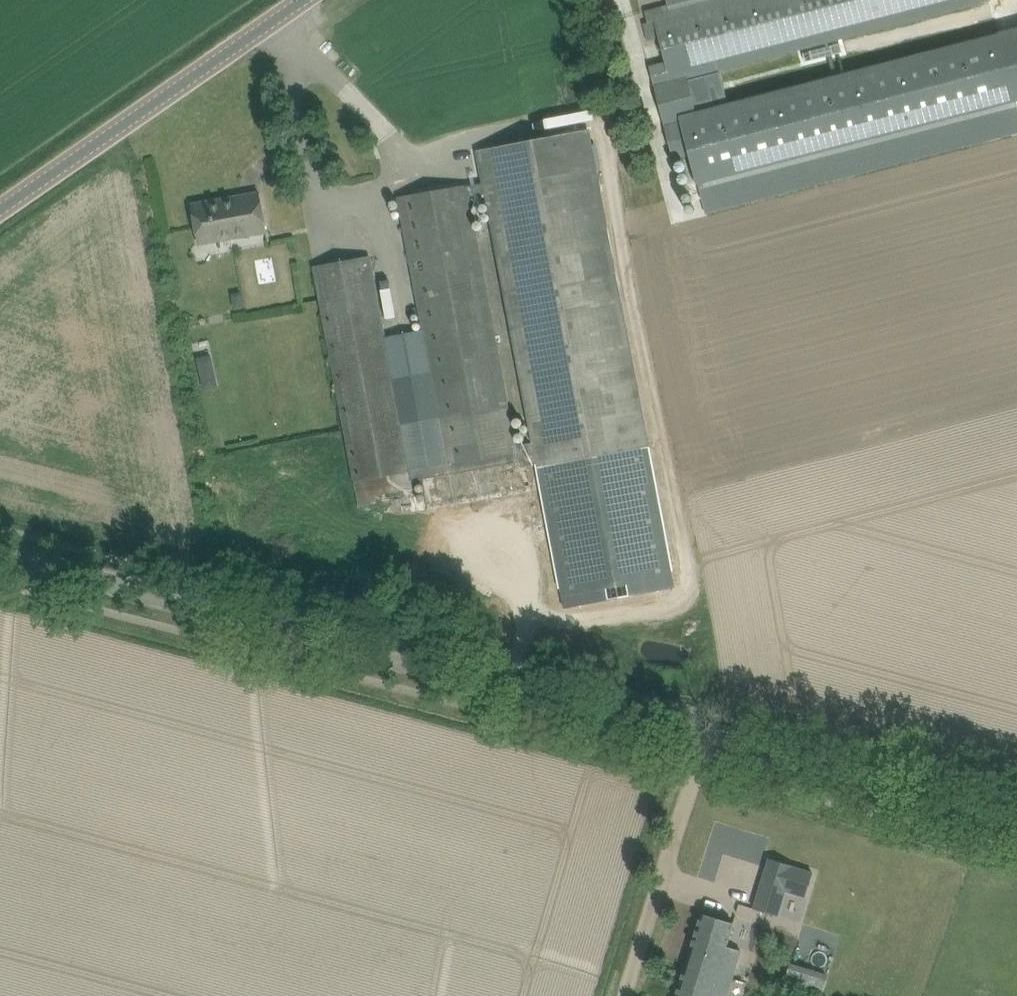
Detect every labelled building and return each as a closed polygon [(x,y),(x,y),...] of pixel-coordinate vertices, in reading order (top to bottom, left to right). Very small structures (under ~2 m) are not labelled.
[(728,103),(720,72),(828,43),(873,32),(992,1),(991,0),(716,0),(663,14),(662,7),(646,12),(649,22),(655,20),(666,62),(649,66),(673,161),(691,157),(697,182),(1016,101),(1016,29),(728,103)] [(828,43),(832,59),(877,47),(873,32),(828,43)] [(397,198),(422,329),(385,336),(370,257),(315,267),(314,268),(346,433),(347,441),(355,482),(358,499),(376,496),(404,491),(414,489),(412,481),(525,461),(526,466),(527,466),(536,465),(537,468),(539,468),(566,612),(676,591),(657,491),(589,130),(476,151),(482,184),(469,186),(468,185),(397,198)] [(260,192),(193,204),(200,244),(267,232),(260,192)] [(209,373),(201,375),(204,390),(219,387),(217,379),(209,373)] [(796,863),(772,856),(758,907),(781,914),(789,888),(809,894),(816,870),(796,865),(796,863)] [(687,963),(733,977),(742,950),(727,946),(734,923),(702,913),(687,963)] [(687,963),(677,995),(727,995),(733,977),(687,963)]
